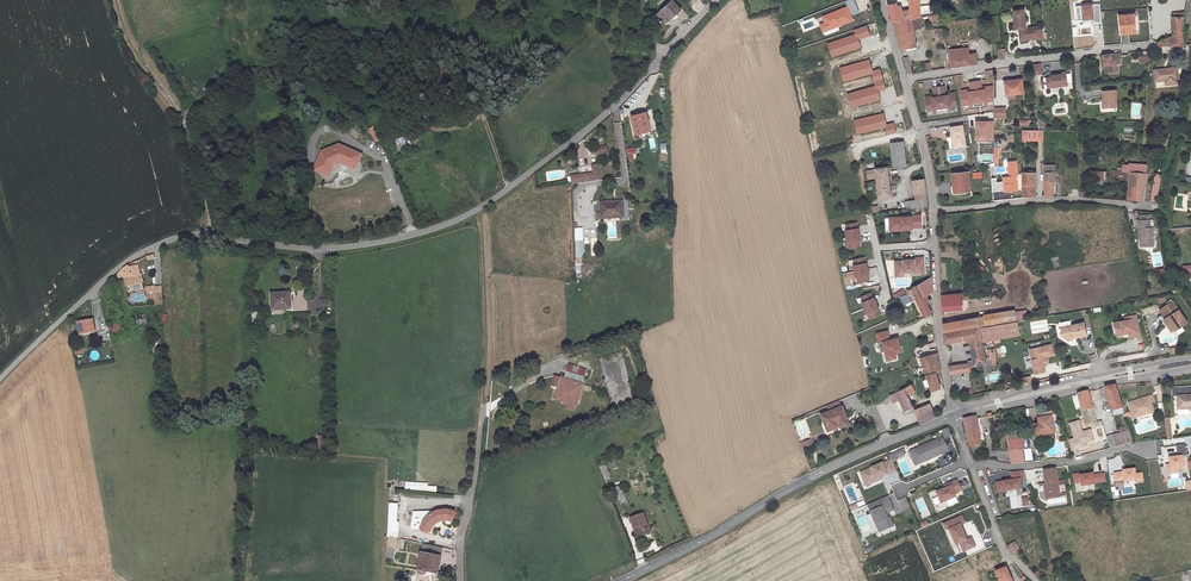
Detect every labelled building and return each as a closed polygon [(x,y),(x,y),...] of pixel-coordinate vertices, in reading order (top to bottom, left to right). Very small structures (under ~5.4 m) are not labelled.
[(851,14),(859,11),(855,0),(849,0),(846,1),(848,7),(851,14)] [(911,18),(919,17),(931,15),(929,6),(920,7),(919,0),(908,0),(911,18)] [(677,1),(662,12),(670,22),(684,10),(677,1)] [(896,3),(887,5),(891,20),(895,20),(895,21),(902,20),(900,11),(901,11),(900,5),(896,5),(896,3)] [(1077,20),(1093,19),(1094,23),(1101,22),(1099,4),(1076,6),(1077,20)] [(848,7),(824,16),(826,22),(829,30),(853,21),(851,14),(848,7)] [(1020,29),(1027,28),(1025,11),(1013,11),(1015,29),(1020,29)] [(1161,39),(1157,43),(1160,45),(1185,46),(1185,17),(1181,17),(1181,13),(1174,14),(1173,38),(1161,39)] [(1135,14),(1119,15),(1121,34),(1136,32),(1135,14)] [(900,49),(901,49),(917,46),(913,28),(921,26),(919,17),(911,18),(902,20),(895,21),(896,23),(892,23),(900,49)] [(824,32),(829,30),(826,22),(820,24),(824,32)] [(942,25),(933,26),(935,41),(944,39),(942,25)] [(855,36),(833,43),(836,54),(851,49),(851,50),(859,48),(858,43),(857,43),(857,41),(857,40),(868,36),(865,27),(854,31),(855,36)] [(1037,31),(1020,33),(1021,43),(1038,41),(1037,31)] [(958,48),(947,50),(949,67),(977,64),(976,53),(970,54),(968,42),(957,44),(958,48)] [(836,54),(833,43),(828,44),(831,56),(836,54)] [(1147,59),(1148,52),(1139,52),(1139,60),(1147,59)] [(1120,53),(1102,55),(1104,73),(1118,71),(1117,63),(1121,63),(1120,53)] [(908,56),(904,57),(909,74),(912,73),(908,56)] [(1174,69),(1176,69),(1175,62),(1152,66),(1153,77),(1163,75),(1164,80),(1175,78),(1174,69)] [(861,67),(846,72),(849,83),(872,76),(873,81),(885,78),(882,69),(871,72),(871,71),(870,71),(869,70),(870,69),(869,64),(860,66),(861,67)] [(1042,75),(1040,64),(1032,65),(1034,75),(1042,75)] [(849,83),(846,72),(841,73),(844,84),(849,83)] [(1046,77),(1047,88),(1052,87),(1052,86),(1062,84),(1062,86),(1067,85),(1065,72),(1060,72),(1060,73),(1051,75),(1051,76),(1046,77)] [(875,87),(852,93),(855,104),(870,100),(870,101),(878,99),(877,94),(876,94),(876,92),(876,91),(888,88),(885,78),(873,81),(875,87)] [(980,78),(969,79),(970,87),(961,89),(963,102),(973,100),(974,104),(984,102),(983,98),(992,97),(992,84),(981,85),(980,78)] [(1004,82),(1005,95),(1013,94),(1024,93),(1022,80),(1004,82)] [(944,86),(933,88),(934,95),(924,97),(926,110),(936,109),(936,112),(946,111),(946,107),(956,106),(954,93),(945,94),(944,86)] [(1102,91),(1103,102),(1104,102),(1105,109),(1117,108),(1116,91),(1102,91)] [(855,104),(852,93),(847,94),(850,106),(855,104)] [(1004,107),(995,107),(995,115),(995,116),(1004,116),(1004,107)] [(629,117),(634,135),(649,132),(645,113),(629,117)] [(874,119),(859,122),(862,134),(885,128),(886,133),(898,130),(895,121),(884,124),(884,123),(883,123),(883,121),(882,116),(874,117),(874,119)] [(993,140),(993,121),(976,121),(976,140),(993,140)] [(962,125),(950,127),(952,137),(953,137),(955,148),(965,146),(962,125)] [(1041,136),(1040,125),(1020,126),(1021,137),(1041,136)] [(376,127),(370,129),(375,141),(381,138),(376,127)] [(397,149),(409,146),(406,134),(394,137),(397,149)] [(905,164),(903,142),(891,144),(893,168),(906,167),(908,166),(908,164),(907,164),(906,164),(905,164)] [(595,148),(597,154),(599,159),(608,157),(605,145),(595,148)] [(323,154),(316,170),(329,174),(332,165),(341,163),(354,168),(359,155),(343,148),(323,154)] [(1125,166),(1125,170),(1129,171),(1128,178),(1127,194),(1143,196),(1144,178),(1148,161),(1130,159),(1130,166),(1125,166)] [(1003,182),(996,183),(995,178),(991,178),(992,192),(1004,191),(1004,192),(1017,191),(1016,177),(1018,176),(1017,162),(1008,162),(1009,177),(1003,177),(1003,182)] [(1125,166),(1112,165),(1112,177),(1128,178),(1129,171),(1125,170),(1125,166)] [(597,181),(595,166),(588,166),(590,174),(577,175),(577,176),(578,183),(578,184),(597,181)] [(1043,167),(1044,192),(1053,192),(1053,175),(1054,175),(1054,166),(1043,167)] [(875,170),(867,171),(868,179),(876,178),(878,199),(890,197),(887,168),(885,168),(881,168),(875,169),(875,170)] [(1150,189),(1149,197),(1153,197),(1157,195),(1161,170),(1155,169),(1152,189),(1150,189)] [(967,173),(951,175),(953,194),(969,192),(967,173)] [(1036,197),(1035,178),(1022,178),(1023,197),(1036,197)] [(914,194),(925,193),(926,193),(924,180),(912,181),(914,194)] [(927,207),(925,193),(914,194),(914,200),(911,201),(912,208),(927,207)] [(601,218),(623,217),(622,201),(600,202),(601,218)] [(910,216),(889,218),(889,227),(900,227),(900,231),(907,231),(907,228),(911,228),(921,227),(920,214),(910,215),(910,216)] [(1138,220),(1138,226),(1141,225),(1141,239),(1141,246),(1153,246),(1153,227),(1150,227),(1150,220),(1138,220)] [(583,240),(582,227),(574,228),(575,241),(583,240)] [(853,232),(852,227),(843,228),(844,234),(842,234),(844,246),(846,246),(846,252),(856,250),(855,245),(856,244),(858,244),(856,232),(855,232),(853,232)] [(583,251),(583,240),(575,241),(575,264),(582,264),(581,255),(583,251)] [(924,273),(923,257),(913,258),(913,259),(902,260),(902,262),(894,262),(895,270),(898,269),(898,273),(904,272),(914,272),(915,274),(924,273)] [(1053,270),(1060,270),(1059,260),(1052,261),(1053,270)] [(116,273),(117,278),(123,276),(124,285),(129,285),(131,292),(141,290),(140,283),(141,283),(140,275),(139,276),(135,262),(129,264),(122,269),(116,273)] [(859,262),(850,264),(851,269),(850,269),(852,282),(853,281),(855,287),(864,285),(863,279),(864,279),(865,279),(863,267),(862,267),(860,267),(859,262)] [(931,278),(910,290),(922,316),(930,313),(924,297),(932,293),(931,278)] [(292,293),(272,293),(273,310),(293,309),(292,293)] [(941,296),(943,311),(963,309),(961,294),(941,296)] [(1176,295),(1162,304),(1164,307),(1178,299),(1176,295)] [(867,296),(859,300),(861,305),(860,306),(865,317),(866,317),(868,322),(877,318),(875,313),(876,312),(877,312),(872,300),(871,301),(870,301),(867,296)] [(1189,317),(1178,299),(1164,307),(1167,312),(1164,314),(1173,328),(1189,317)] [(1131,314),(1126,315),(1114,317),(1116,327),(1123,325),(1124,327),(1129,326),(1129,328),(1130,332),(1141,329),(1137,309),(1131,311),(1131,314)] [(943,334),(980,328),(1016,322),(1014,311),(943,324),(943,334)] [(1061,328),(1062,331),(1068,334),(1070,331),(1074,330),(1076,332),(1086,330),(1084,316),(1061,321),(1063,326),(1061,328)] [(136,327),(148,324),(146,318),(135,321),(136,327)] [(86,321),(71,324),(73,336),(89,333),(86,321)] [(983,343),(995,341),(1019,337),(1016,322),(980,328),(983,343)] [(987,362),(983,343),(980,328),(943,334),(944,338),(945,343),(963,340),(970,342),(975,365),(987,362)] [(880,344),(888,342),(886,333),(874,336),(876,345),(880,344)] [(1029,343),(1035,368),(1044,365),(1043,359),(1041,351),(1045,350),(1053,349),(1051,338),(1029,343)] [(888,342),(880,344),(885,363),(894,361),(893,356),(899,355),(895,340),(888,342)] [(937,354),(920,358),(922,367),(939,363),(937,354)] [(968,362),(948,366),(950,375),(969,372),(968,362)] [(939,363),(922,367),(930,390),(940,388),(935,371),(940,369),(939,363)] [(572,409),(577,394),(584,376),(566,370),(561,384),(559,383),(554,397),(560,398),(559,400),(566,402),(564,406),(572,409)] [(1114,414),(1124,410),(1115,384),(1105,386),(1114,414)] [(1172,388),(1173,397),(1179,397),(1180,410),(1190,409),(1190,387),(1172,388)] [(910,394),(907,388),(900,391),(901,392),(903,397),(910,394)] [(1080,393),(1088,423),(1099,420),(1089,390),(1080,393)] [(900,415),(910,410),(903,397),(901,392),(885,400),(889,408),(895,405),(900,415)] [(1149,396),(1128,402),(1132,414),(1142,411),(1144,415),(1154,411),(1149,396)] [(828,408),(830,414),(841,410),(839,403),(828,408)] [(918,427),(933,421),(925,407),(911,413),(918,427)] [(841,410),(830,414),(819,419),(826,435),(838,430),(837,426),(846,422),(841,410)] [(1040,428),(1035,429),(1036,436),(1055,433),(1052,415),(1038,418),(1040,428)] [(977,417),(964,420),(968,442),(980,440),(977,417)] [(1090,429),(1082,432),(1079,420),(1070,423),(1074,438),(1069,440),(1072,450),(1087,446),(1086,443),(1094,440),(1090,429)] [(1132,426),(1116,431),(1119,442),(1136,437),(1132,426)] [(943,429),(945,438),(952,437),(950,428),(943,429)] [(1104,435),(1107,446),(1119,442),(1116,431),(1104,435)] [(942,438),(909,452),(915,466),(948,452),(942,438)] [(1009,440),(1011,450),(1024,448),(1025,448),(1024,438),(1009,440)] [(1186,445),(1178,446),(1179,457),(1187,456),(1186,445)] [(1013,463),(1026,462),(1024,448),(1011,450),(1013,463)] [(902,451),(889,456),(891,461),(894,460),(904,456),(902,451)] [(1181,473),(1180,467),(1185,466),(1184,457),(1171,458),(1171,465),(1167,465),(1168,474),(1181,473)] [(869,469),(869,470),(859,475),(865,488),(881,481),(880,479),(886,476),(887,477),(895,474),(890,462),(881,466),(881,464),(869,469)] [(600,467),(605,481),(612,479),(606,464),(600,467)] [(1023,488),(1022,479),(1026,478),(1025,469),(1012,470),(1013,478),(998,480),(999,490),(1023,488)] [(1124,471),(1124,472),(1125,481),(1125,482),(1138,480),(1137,474),(1137,469),(1124,471)] [(1124,472),(1115,473),(1116,482),(1125,481),(1124,472)] [(1105,473),(1094,475),(1095,484),(1106,482),(1105,473)] [(1057,474),(1045,476),(1048,487),(1045,487),(1047,499),(1061,497),(1057,474)] [(1094,474),(1086,475),(1085,474),(1074,475),(1075,484),(1083,483),(1083,486),(1096,485),(1095,484),(1094,475),(1094,474)] [(406,482),(406,490),(437,491),(437,486),(429,486),(429,482),(406,482)] [(956,499),(954,496),(961,494),(957,482),(943,488),(944,491),(935,495),(940,506),(956,499)] [(891,528),(885,515),(892,512),(886,498),(866,507),(878,534),(891,528)] [(389,535),(396,537),(396,530),(395,530),(396,502),(388,501),(387,530),(389,530),(389,535)] [(412,509),(408,524),(429,531),(430,526),(434,521),(439,519),(445,518),(451,519),(454,510),(444,506),(437,508),(412,509)] [(634,529),(638,540),(648,536),(641,516),(628,521),(631,530),(634,529)] [(962,516),(944,524),(947,531),(950,530),(963,524),(965,523),(962,516)] [(970,540),(963,524),(950,530),(957,545),(960,544),(970,540)] [(1029,526),(1032,541),(1039,539),(1036,524),(1029,526)] [(389,535),(388,547),(395,547),(396,537),(389,535)] [(972,539),(970,540),(960,544),(964,552),(976,546),(972,539)] [(441,546),(424,542),(422,552),(420,552),(418,567),(418,570),(419,572),(421,573),(423,573),(426,572),(427,571),(427,569),(437,571),(440,555),(439,555),(441,546)] [(1034,545),(1037,552),(1044,550),(1041,542),(1034,545)] [(1017,543),(1008,546),(1010,553),(1016,555),(1022,552),(1017,543)] [(1004,570),(992,575),(995,580),(1009,580),(1004,570)]
